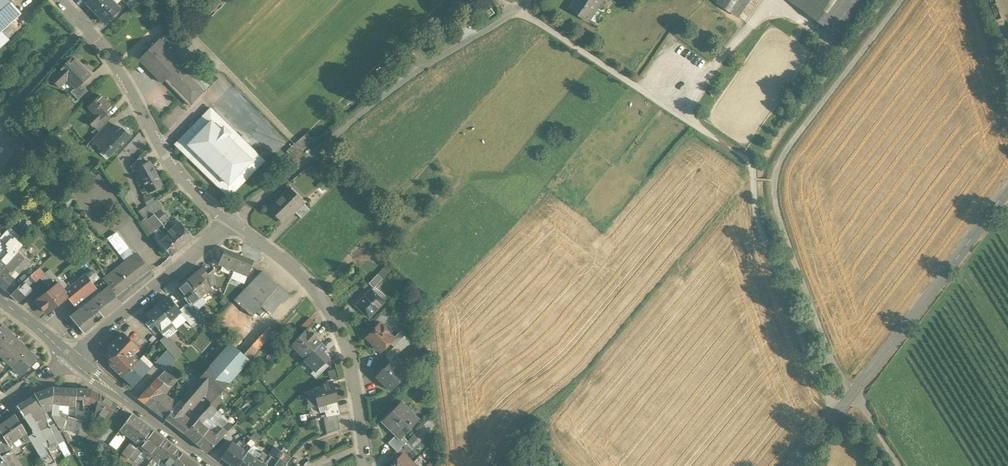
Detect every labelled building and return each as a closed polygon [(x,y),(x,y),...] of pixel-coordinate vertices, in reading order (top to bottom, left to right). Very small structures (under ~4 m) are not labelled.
[(28,21),(9,0),(0,0),(0,50),(28,21)] [(85,2),(95,13),(109,0),(87,0),(85,2)] [(95,13),(104,23),(119,10),(110,0),(109,0),(95,13)] [(571,10),(588,21),(603,0),(577,0),(571,10)] [(717,4),(738,17),(750,0),(720,0),(717,4)] [(838,35),(864,0),(789,0),(838,35)] [(168,48),(159,39),(138,60),(162,84),(165,81),(191,107),(207,92),(181,66),(166,50),(168,48)] [(86,93),(80,85),(89,76),(72,58),(59,71),(60,72),(51,79),(59,87),(68,79),(76,87),(70,93),(78,101),(86,93)] [(112,109),(99,96),(88,107),(100,120),(101,120),(103,118),(112,109)] [(264,161),(210,109),(175,145),(228,197),(264,161)] [(103,118),(101,120),(100,120),(94,126),(99,132),(102,129),(108,122),(103,118)] [(108,122),(102,129),(107,133),(113,126),(108,122)] [(130,137),(121,128),(118,131),(113,126),(107,133),(98,142),(105,148),(104,150),(110,156),(122,143),(125,143),(130,137)] [(309,135),(292,147),(300,156),(315,143),(309,135)] [(292,147),(286,152),(294,161),(300,156),(292,147)] [(144,165),(140,156),(130,167),(132,172),(136,169),(136,170),(144,165)] [(162,184),(149,162),(144,165),(136,170),(144,183),(143,184),(148,193),(162,184)] [(291,199),(285,193),(276,202),(275,201),(268,208),(276,216),(276,215),(283,223),(294,212),(301,205),(300,204),(293,197),(291,199)] [(174,227),(159,210),(162,207),(156,201),(147,207),(161,225),(169,234),(173,231),(171,229),(174,227)] [(309,210),(302,203),(300,204),(301,205),(294,212),(301,219),(309,210)] [(161,225),(147,207),(139,211),(145,218),(141,222),(150,235),(157,229),(161,225)] [(192,238),(179,223),(174,227),(171,229),(173,231),(169,234),(181,247),(192,238)] [(181,247),(169,234),(161,225),(157,229),(165,238),(159,243),(170,257),(181,247)] [(7,231),(0,238),(0,245),(2,247),(0,249),(0,272),(10,261),(9,260),(20,247),(23,245),(7,231)] [(20,247),(9,260),(10,261),(15,266),(20,260),(24,264),(27,260),(20,254),(24,250),(20,247)] [(239,256),(224,250),(219,264),(231,269),(230,271),(232,273),(233,270),(239,256)] [(136,254),(118,268),(123,274),(141,261),(136,254)] [(253,261),(239,256),(233,270),(247,276),(253,261)] [(0,272),(0,286),(4,290),(14,280),(7,274),(15,266),(10,261),(0,272)] [(118,268),(96,285),(99,290),(98,291),(97,289),(90,294),(90,297),(92,299),(70,317),(83,333),(137,290),(153,276),(149,272),(141,261),(123,274),(118,268)] [(202,268),(187,280),(201,296),(210,288),(205,281),(208,279),(206,275),(207,274),(202,268)] [(39,269),(28,279),(31,283),(32,285),(44,274),(39,269)] [(92,270),(86,275),(92,283),(99,278),(92,270)] [(207,274),(206,275),(208,279),(205,281),(210,288),(215,284),(213,270),(207,274)] [(278,286),(262,271),(234,299),(252,316),(260,306),(278,286)] [(64,292),(63,293),(66,297),(75,307),(88,297),(83,291),(92,283),(86,275),(68,289),(64,292)] [(377,275),(368,284),(373,289),(382,280),(377,275)] [(28,279),(10,295),(19,303),(32,290),(28,286),(31,283),(28,279)] [(201,296),(187,280),(176,289),(190,305),(201,296)] [(68,289),(62,281),(58,284),(64,292),(68,289)] [(57,283),(35,301),(45,314),(59,303),(55,299),(63,293),(64,292),(58,284),(57,283)] [(278,286),(260,306),(271,315),(282,301),(284,303),(290,297),(278,286)] [(378,297),(371,290),(356,306),(369,318),(383,304),(377,298),(378,297)] [(63,293),(55,299),(59,303),(66,297),(63,293)] [(172,303),(167,297),(156,306),(172,324),(175,328),(185,319),(179,311),(177,309),(177,308),(172,303)] [(172,324),(156,306),(146,315),(164,336),(170,331),(167,328),(172,324)] [(187,311),(183,307),(179,311),(185,319),(191,325),(196,321),(187,311)] [(200,317),(192,307),(187,311),(196,321),(200,317)] [(309,318),(302,326),(306,329),(313,322),(309,318)] [(2,326),(0,328),(0,345),(11,334),(2,326)] [(269,326),(244,355),(249,360),(275,332),(269,326)] [(384,327),(382,327),(379,330),(376,327),(366,338),(374,346),(374,348),(376,350),(378,350),(381,352),(393,339),(387,333),(388,332),(389,331),(388,329),(388,328),(387,327),(385,326),(384,327)] [(311,333),(309,333),(305,330),(293,343),(300,350),(298,352),(305,359),(320,344),(314,338),(314,336),(311,333)] [(122,333),(109,347),(111,349),(108,353),(108,358),(112,362),(109,365),(122,377),(136,363),(131,358),(131,351),(135,346),(122,333)] [(11,334),(0,345),(0,355),(4,358),(19,342),(11,334)] [(174,344),(172,346),(166,339),(162,343),(167,350),(176,360),(182,353),(174,344)] [(28,350),(19,342),(4,358),(13,367),(28,350)] [(190,389),(180,401),(189,408),(202,394),(212,403),(249,360),(244,355),(230,342),(209,366),(210,366),(197,381),(190,389)] [(291,345),(298,352),(300,350),(293,343),(291,345)] [(398,343),(386,355),(392,361),(403,349),(398,343)] [(320,344),(305,359),(304,360),(314,370),(315,371),(324,362),(328,358),(322,352),(325,349),(320,344)] [(28,350),(13,367),(21,375),(37,358),(28,350)] [(167,350),(155,363),(164,371),(166,370),(176,360),(167,350)] [(136,363),(122,377),(133,387),(148,371),(138,361),(136,363)] [(392,361),(390,363),(397,370),(399,368),(392,361)] [(329,366),(324,362),(315,371),(314,370),(311,373),(316,379),(329,366)] [(397,370),(390,363),(376,377),(390,392),(407,375),(399,368),(397,370)] [(175,377),(166,370),(164,371),(158,378),(167,386),(175,377)] [(192,377),(186,385),(190,389),(197,381),(192,377)] [(158,378),(138,399),(149,408),(164,419),(176,405),(161,394),(167,386),(158,378)] [(332,385),(328,386),(327,383),(323,384),(323,387),(315,390),(317,395),(315,395),(318,406),(326,404),(336,401),(332,385)] [(53,388),(46,390),(37,394),(35,395),(40,404),(40,403),(45,412),(52,409),(54,388),(53,388)] [(69,389),(54,388),(52,409),(52,415),(51,415),(56,423),(59,428),(64,428),(68,417),(68,406),(69,389)] [(76,389),(69,389),(68,406),(75,406),(75,400),(76,389)] [(99,395),(91,390),(76,389),(75,400),(83,400),(82,412),(89,413),(96,412),(107,419),(116,405),(99,395)] [(40,404),(35,395),(24,402),(34,418),(33,419),(35,421),(38,418),(37,416),(39,415),(41,417),(40,417),(44,429),(49,426),(44,412),(45,412),(40,403),(40,404)] [(83,400),(75,400),(75,406),(74,419),(82,421),(88,423),(89,419),(89,413),(82,412),(83,400)] [(176,405),(164,419),(178,430),(188,419),(183,415),(189,408),(180,401),(176,405)] [(336,401),(326,404),(327,409),(324,410),(326,417),(337,415),(340,415),(336,401)] [(40,431),(35,421),(33,419),(34,418),(24,402),(17,406),(28,425),(32,431),(31,432),(32,434),(28,437),(33,446),(38,454),(45,450),(45,449),(41,443),(46,441),(40,431)] [(402,402),(382,421),(395,435),(397,436),(399,434),(404,430),(406,432),(414,424),(412,421),(414,419),(405,410),(407,408),(402,402)] [(210,405),(196,420),(193,424),(184,434),(196,444),(208,431),(201,424),(207,418),(207,419),(216,411),(210,405)] [(247,406),(228,423),(233,427),(251,410),(247,406)] [(0,424),(0,431),(8,445),(25,433),(22,428),(14,414),(0,424)] [(131,414),(120,430),(125,434),(126,435),(138,420),(131,414)] [(326,417),(324,418),(327,435),(340,430),(337,415),(326,417)] [(221,416),(209,429),(215,435),(228,423),(221,416)] [(74,419),(68,417),(64,428),(78,432),(82,421),(74,419)] [(98,425),(89,419),(88,423),(82,421),(78,432),(87,435),(100,439),(108,428),(100,422),(98,425)] [(188,419),(178,430),(184,434),(193,424),(188,419)] [(138,420),(126,435),(134,441),(139,445),(151,429),(138,420)] [(56,423),(49,426),(54,436),(62,432),(59,428),(56,423)] [(208,431),(196,444),(206,452),(233,427),(228,423),(215,435),(209,429),(208,431)] [(32,431),(28,425),(22,428),(25,433),(28,437),(32,434),(31,432),(32,431)] [(44,429),(40,431),(46,441),(49,439),(52,451),(60,449),(57,445),(58,444),(54,436),(49,426),(44,429)] [(116,434),(108,428),(100,439),(110,443),(116,434)] [(166,441),(151,429),(139,445),(138,446),(153,458),(166,441)] [(116,434),(110,443),(108,444),(114,449),(125,434),(120,430),(116,434)] [(0,431),(0,456),(0,457),(12,450),(8,445),(0,431)] [(255,431),(249,437),(247,435),(241,441),(246,445),(241,449),(246,453),(247,453),(247,452),(261,437),(255,431)] [(25,433),(8,445),(12,450),(16,457),(33,446),(28,437),(25,433)] [(397,436),(395,435),(387,443),(396,452),(399,450),(407,442),(399,434),(397,436)] [(100,439),(87,435),(86,440),(107,447),(108,444),(110,443),(100,439)] [(130,445),(120,457),(123,459),(125,457),(128,459),(138,446),(139,445),(134,441),(130,445)] [(146,465),(157,465),(159,459),(163,462),(161,464),(163,465),(168,460),(172,463),(181,452),(166,441),(153,458),(146,465)] [(220,457),(232,465),(237,465),(246,454),(246,453),(241,449),(231,442),(220,457)] [(38,454),(45,465),(47,465),(55,462),(47,448),(45,449),(45,450),(38,454)] [(270,456),(264,465),(274,465),(279,459),(283,453),(276,448),(270,456)] [(16,457),(12,450),(0,457),(1,458),(4,461),(6,463),(8,465),(22,465),(16,457)] [(386,463),(389,465),(391,465),(403,454),(399,450),(396,452),(386,463)] [(172,463),(177,465),(199,465),(181,452),(172,463)] [(247,452),(247,453),(246,453),(246,454),(237,465),(263,465),(260,464),(262,463),(256,459),(247,452)] [(267,455),(261,452),(256,459),(262,463),(267,455)] [(412,463),(403,454),(391,465),(409,465),(412,463)]
